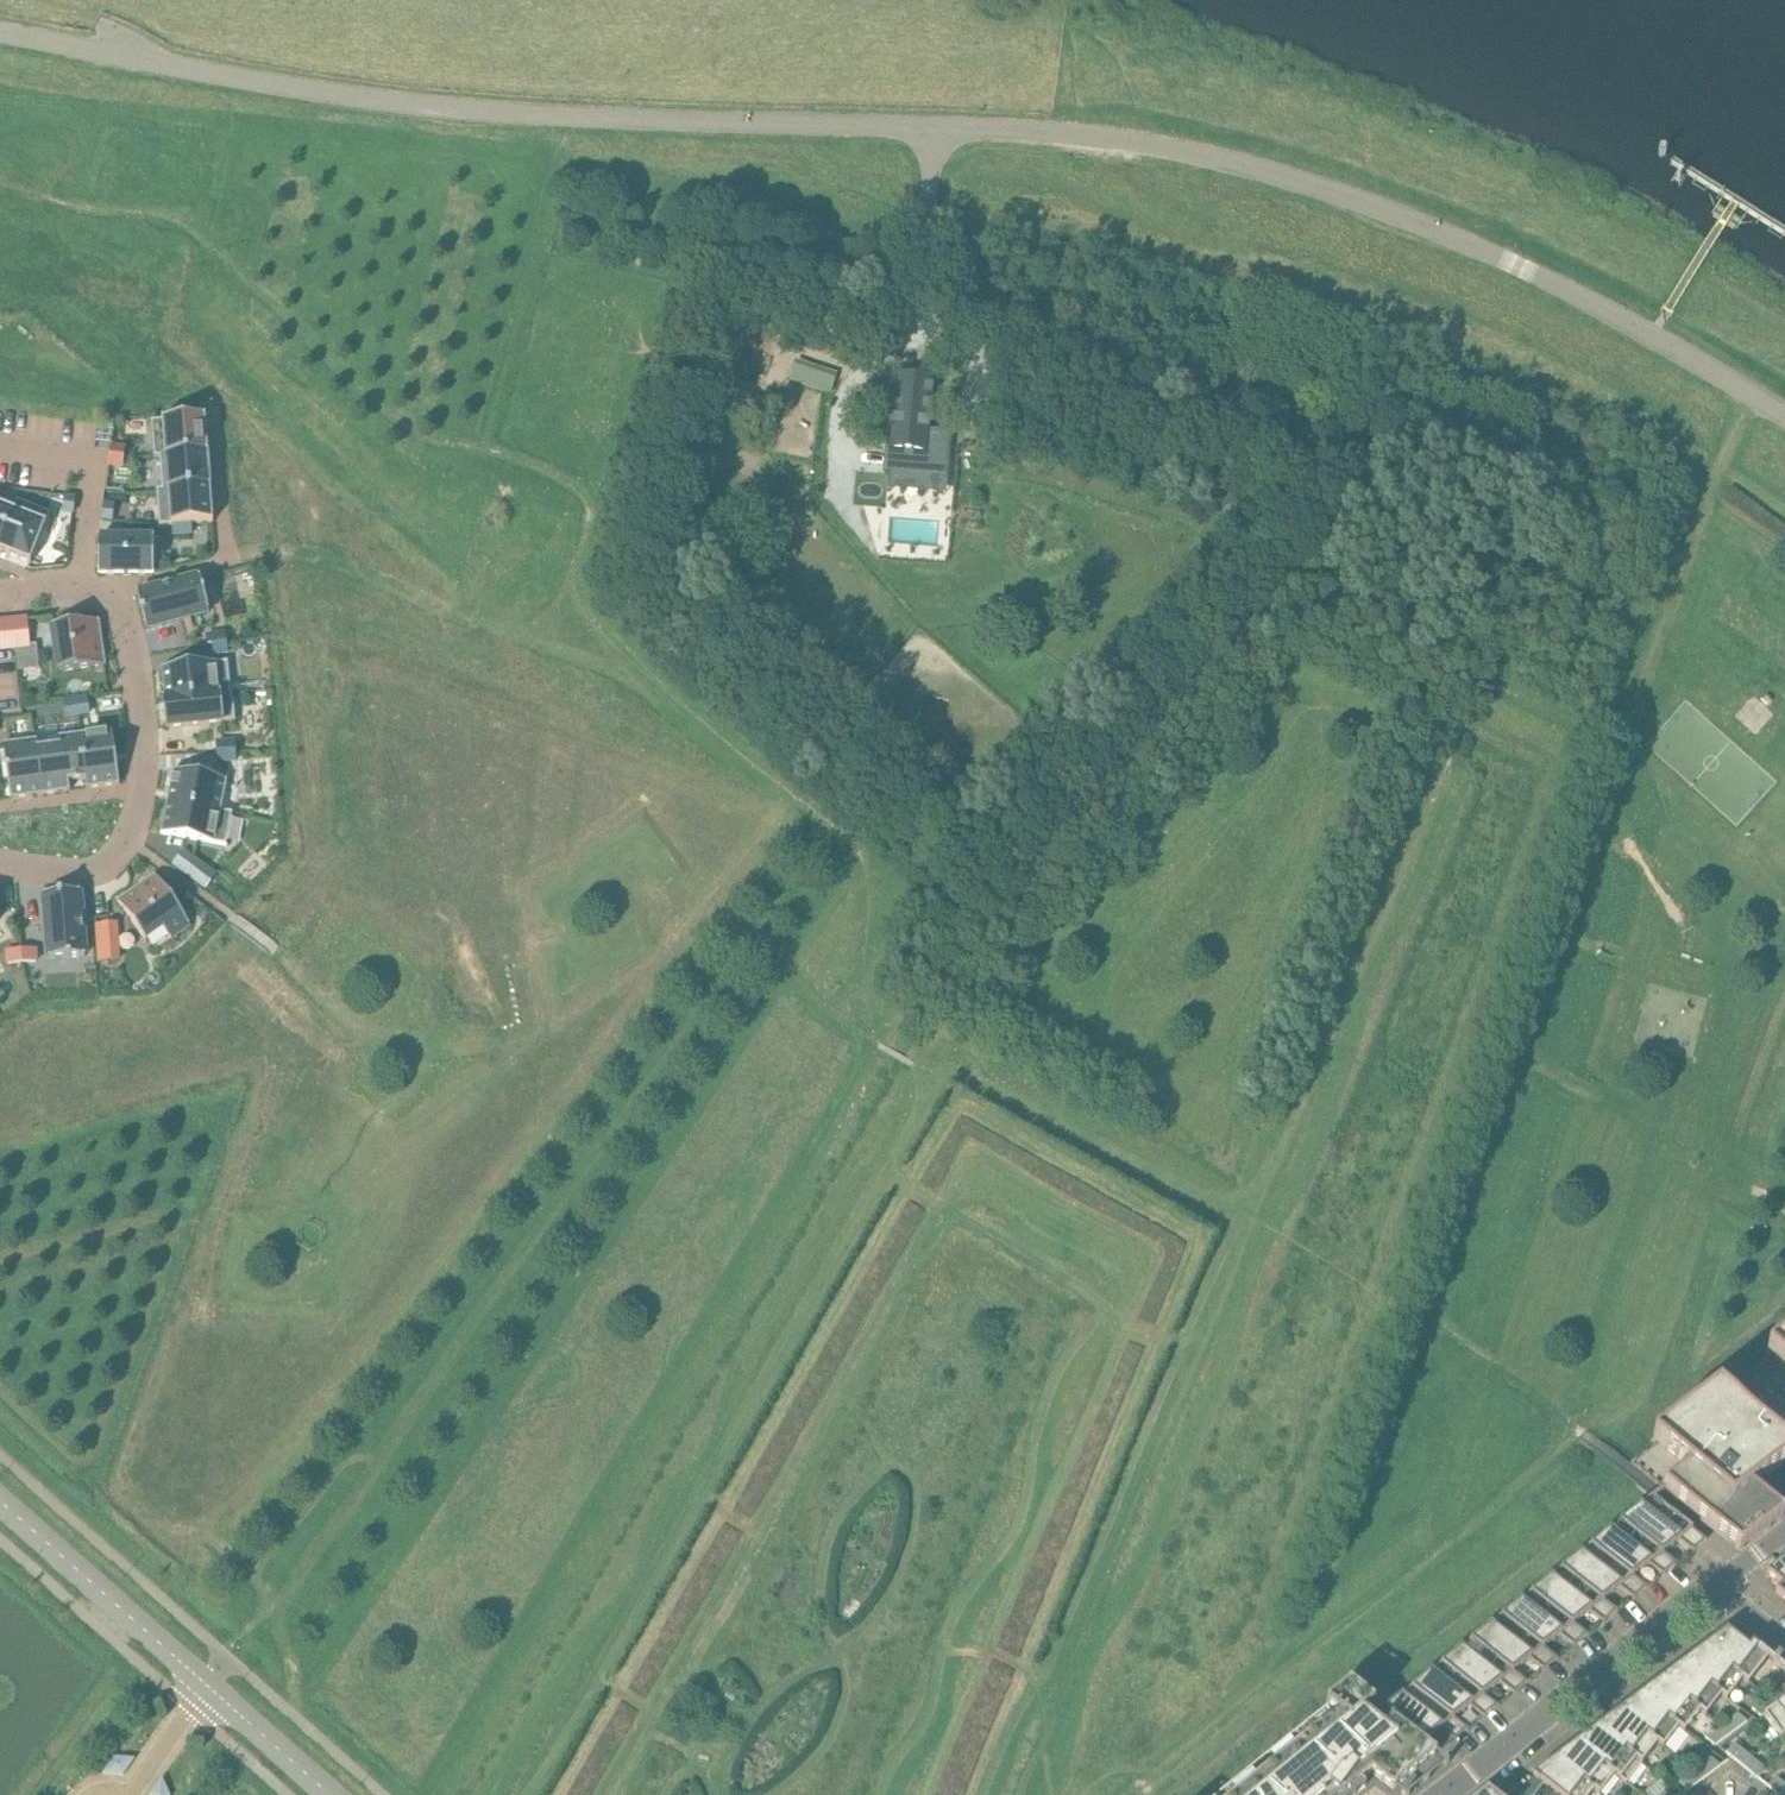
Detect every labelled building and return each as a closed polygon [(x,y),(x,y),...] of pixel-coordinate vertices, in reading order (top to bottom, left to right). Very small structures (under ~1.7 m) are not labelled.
[(795,359),(789,380),(831,394),(838,373),(795,359)] [(895,398),(889,474),(948,479),(952,433),(929,431),(933,378),(897,374),(897,383),(891,382),(890,398),(891,398),(895,398)] [(206,417),(151,422),(154,458),(160,458),(160,457),(208,453),(206,417)] [(111,446),(110,456),(121,457),(122,447),(111,446)] [(208,453),(160,457),(160,458),(162,490),(163,491),(211,487),(208,454),(208,453)] [(110,456),(109,465),(119,466),(121,457),(110,456)] [(162,490),(157,490),(160,527),(173,526),(192,524),(213,522),(211,487),(163,491),(162,490)] [(65,497),(63,511),(74,512),(76,498),(65,497)] [(0,546),(0,552),(31,564),(47,524),(51,514),(17,500),(15,506),(17,506),(15,512),(13,511),(0,546)] [(13,511),(15,512),(17,506),(15,506),(0,500),(0,546),(13,511)] [(104,504),(102,519),(113,520),(114,506),(104,504)] [(192,524),(173,526),(173,535),(192,534),(192,524)] [(99,539),(99,573),(154,574),(154,539),(99,539)] [(200,577),(137,594),(142,611),(141,611),(142,615),(143,615),(146,629),(209,612),(205,595),(204,591),(200,577)] [(27,619),(15,620),(18,648),(30,647),(27,619)] [(100,620),(52,628),(59,673),(106,666),(100,620)] [(225,634),(207,637),(208,646),(213,646),(213,645),(227,643),(225,634)] [(227,643),(213,645),(213,646),(214,655),(228,653),(227,643)] [(228,661),(162,669),(165,699),(165,701),(231,694),(231,692),(228,661)] [(165,699),(163,700),(166,728),(235,721),(233,698),(232,692),(231,692),(231,694),(165,701),(165,699)] [(88,699),(76,701),(78,715),(90,713),(88,699)] [(76,701),(64,703),(66,717),(78,715),(76,701)] [(112,730),(80,734),(87,780),(85,780),(86,789),(120,785),(112,730)] [(59,732),(36,735),(37,740),(38,749),(37,749),(43,795),(70,791),(69,782),(85,780),(87,780),(80,734),(59,737),(59,732)] [(37,740),(4,744),(11,799),(43,795),(37,749),(38,749),(37,740)] [(236,742),(217,743),(217,752),(236,752),(236,742)] [(236,752),(217,752),(217,762),(236,761),(236,752)] [(173,771),(167,802),(221,812),(221,811),(227,781),(173,771)] [(167,802),(161,834),(227,846),(233,813),(221,811),(221,812),(167,802)] [(206,869),(197,881),(207,888),(216,876),(206,869)] [(155,875),(118,902),(145,941),(152,951),(171,938),(164,927),(183,914),(155,875)] [(58,894),(44,895),(49,960),(67,958),(67,959),(72,958),(86,957),(81,892),(63,894),(63,893),(58,893),(58,894)] [(116,925),(97,926),(99,961),(119,960),(116,925)] [(36,950),(22,951),(22,963),(37,962),(36,950)] [(22,951),(7,952),(8,964),(22,963),(22,951)] [(1770,1358),(1784,1369),(1784,1336),(1764,1353),(1770,1358)] [(1784,1464),(1784,1444),(1716,1389),(1650,1440),(1657,1445),(1630,1465),(1739,1551),(1744,1547),(1784,1517),(1774,1509),(1750,1491),(1784,1464)] [(1662,1554),(1663,1553),(1679,1540),(1693,1551),(1707,1540),(1652,1499),(1621,1523),(1662,1554)] [(1663,1575),(1677,1563),(1663,1553),(1662,1554),(1621,1523),(1591,1547),(1632,1578),(1633,1576),(1649,1564),(1663,1575)] [(1633,1576),(1632,1578),(1591,1547),(1561,1570),(1602,1601),(1604,1600),(1619,1588),(1633,1598),(1647,1587),(1633,1576)] [(1766,1574),(1783,1587),(1775,1593),(1784,1600),(1784,1559),(1766,1574)] [(1603,1622),(1618,1611),(1604,1600),(1602,1601),(1561,1570),(1532,1594),(1572,1625),(1574,1624),(1590,1611),(1603,1622)] [(1574,1624),(1572,1625),(1532,1594),(1502,1618),(1542,1649),(1544,1648),(1560,1635),(1574,1646),(1588,1634),(1574,1624)] [(1502,1618),(1473,1641),(1472,1642),(1512,1672),(1514,1671),(1530,1659),(1543,1669),(1558,1658),(1544,1648),(1542,1649),(1502,1618)] [(1752,1644),(1749,1648),(1727,1631),(1705,1647),(1749,1683),(1769,1658),(1752,1644)] [(1514,1671),(1512,1672),(1472,1642),(1442,1665),(1483,1696),(1484,1695),(1500,1683),(1514,1693),(1528,1682),(1514,1671)] [(1705,1647),(1684,1663),(1728,1699),(1743,1680),(1748,1684),(1749,1683),(1705,1647)] [(1684,1663),(1662,1679),(1707,1714),(1721,1696),(1727,1700),(1728,1699),(1684,1663)] [(1412,1689),(1453,1720),(1454,1719),(1470,1706),(1484,1717),(1498,1706),(1484,1695),(1483,1696),(1442,1665),(1412,1689)] [(1662,1679),(1641,1695),(1686,1730),(1700,1712),(1706,1716),(1707,1714),(1662,1679)] [(1423,1743),(1382,1713),(1374,1707),(1376,1705),(1350,1684),(1322,1706),(1325,1708),(1216,1794),(1345,1794),(1372,1773),(1393,1789),(1437,1754),(1423,1743)] [(1777,1706),(1784,1700),(1784,1686),(1784,1685),(1767,1697),(1777,1706)] [(1454,1740),(1468,1729),(1454,1719),(1453,1720),(1412,1689),(1382,1713),(1423,1743),(1440,1730),(1454,1740)] [(1620,1711),(1664,1746),(1679,1728),(1684,1732),(1686,1730),(1641,1695),(1620,1711)] [(1764,1715),(1777,1706),(1767,1697),(1752,1709),(1762,1717),(1764,1715)] [(1777,1706),(1764,1715),(1780,1737),(1784,1734),(1784,1700),(1777,1706)] [(1620,1711),(1599,1726),(1643,1762),(1658,1744),(1663,1748),(1664,1746),(1620,1711)] [(1737,1714),(1721,1726),(1731,1734),(1747,1722),(1737,1714)] [(1599,1726),(1578,1742),(1627,1782),(1643,1762),(1599,1726)] [(1705,1738),(1715,1746),(1731,1734),(1721,1726),(1705,1738)] [(1578,1742),(1556,1758),(1601,1794),(1615,1775),(1626,1784),(1627,1782),(1578,1742)] [(1726,1752),(1742,1765),(1752,1758),(1736,1745),(1726,1752)] [(123,1775),(135,1759),(115,1757),(103,1773),(123,1775)] [(1558,1794),(1591,1794),(1594,1791),(1598,1794),(1600,1794),(1601,1794),(1556,1758),(1532,1777),(1539,1782),(1540,1781),(1558,1794)] [(1710,1758),(1694,1770),(1704,1778),(1720,1766),(1710,1758)] [(1742,1765),(1757,1778),(1767,1770),(1752,1758),(1742,1765)] [(1688,1790),(1704,1778),(1694,1770),(1678,1782),(1688,1790)] [(151,1794),(170,1794),(162,1778),(151,1794)] [(1777,1778),(1767,1786),(1778,1794),(1784,1794),(1784,1785),(1777,1778)]
